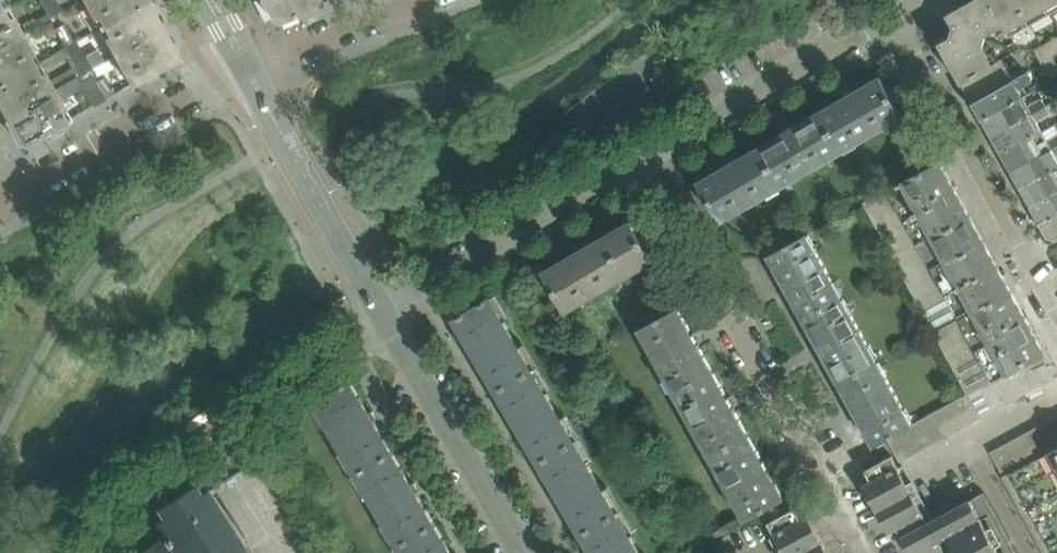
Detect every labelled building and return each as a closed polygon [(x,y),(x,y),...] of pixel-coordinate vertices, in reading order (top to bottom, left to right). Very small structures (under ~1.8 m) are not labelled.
[(51,0),(40,0),(47,14),(56,9),(51,0)] [(94,19),(98,17),(103,26),(147,1),(147,0),(83,0),(94,19)] [(272,18),(280,20),(321,3),(320,0),(262,0),(272,18)] [(939,43),(962,83),(989,68),(984,59),(991,55),(985,46),(987,33),(996,28),(993,22),(1002,17),(993,0),(973,0),(947,14),(954,27),(971,31),(969,40),(952,36),(939,43)] [(1002,17),(1013,35),(1025,28),(1051,13),(1044,0),(993,0),(1002,17)] [(1051,13),(1056,10),(1056,0),(1044,0),(1051,13)] [(176,53),(161,25),(154,13),(155,10),(151,4),(148,3),(147,1),(103,26),(109,37),(106,38),(116,56),(93,69),(97,77),(113,68),(114,69),(120,65),(132,84),(174,60),(176,53)] [(24,35),(15,18),(10,21),(7,14),(4,9),(0,11),(0,84),(35,65),(28,52),(32,49),(24,35)] [(26,34),(50,20),(47,15),(35,22),(33,19),(22,26),(26,34)] [(56,33),(51,23),(43,28),(48,37),(56,33)] [(74,43),(64,25),(56,30),(66,48),(74,43)] [(1048,42),(1054,52),(1055,55),(1056,54),(1056,40),(1056,38),(1048,42)] [(93,69),(77,42),(74,43),(66,48),(81,76),(93,69)] [(1048,42),(1034,50),(1038,58),(1049,52),(1051,54),(1054,52),(1048,42)] [(55,91),(55,90),(66,84),(77,78),(81,76),(66,48),(42,62),(45,67),(51,63),(53,66),(66,58),(72,69),(50,81),(45,73),(40,75),(35,65),(0,84),(0,104),(5,113),(9,120),(7,121),(19,142),(26,144),(71,119),(55,91)] [(1049,52),(1038,58),(1043,65),(1053,59),(1051,54),(1049,52)] [(1043,65),(1046,72),(1056,66),(1053,59),(1043,65)] [(989,68),(962,83),(973,103),(974,104),(1015,81),(1003,60),(999,62),(989,68)] [(1046,72),(1051,79),(1056,76),(1056,66),(1046,72)] [(105,99),(93,79),(97,77),(93,69),(81,76),(77,78),(82,87),(93,106),(105,99)] [(983,120),(1023,96),(1025,95),(1020,87),(1032,80),(1028,74),(1015,81),(974,104),(983,120)] [(880,77),(845,97),(820,112),(843,152),(903,117),(880,77)] [(71,93),(82,87),(77,78),(66,84),(71,93)] [(983,120),(992,136),(1046,107),(1041,99),(1029,106),(1023,96),(983,120)] [(992,136),(1002,154),(1043,131),(1037,121),(1055,111),(1051,104),(1046,107),(992,136)] [(820,112),(785,132),(759,147),(782,187),(843,152),(820,112)] [(1012,171),(1056,146),(1056,126),(1056,124),(1043,131),(1002,154),(1012,171)] [(417,141),(410,129),(406,131),(401,134),(408,146),(417,141)] [(1022,189),(1056,169),(1056,146),(1012,171),(1022,189)] [(759,147),(725,167),(699,182),(722,222),(782,187),(759,147)] [(958,193),(941,161),(865,204),(881,234),(958,193)] [(1022,189),(1031,205),(1056,190),(1056,169),(1022,189)] [(1031,205),(1040,222),(1056,212),(1056,190),(1031,205)] [(971,218),(958,193),(881,234),(895,259),(971,218)] [(1040,222),(1049,237),(1055,238),(1056,237),(1056,212),(1040,222)] [(985,242),(971,218),(895,259),(908,283),(985,242)] [(631,221),(605,236),(602,238),(625,278),(654,261),(631,221)] [(804,318),(843,297),(807,234),(788,244),(769,255),(804,318)] [(625,278),(602,238),(573,255),(596,295),(625,278)] [(998,266),(985,242),(908,283),(922,308),(998,266)] [(596,295),(573,255),(544,272),(567,311),(596,295)] [(1011,291),(998,266),(922,308),(935,332),(1011,291)] [(1011,291),(935,332),(952,363),(1028,322),(1011,291)] [(455,319),(468,342),(474,351),(471,353),(476,361),(479,359),(497,390),(533,369),(491,297),(475,307),(473,302),(459,310),(462,315),(455,319)] [(840,382),(878,361),(843,297),(804,318),(840,382)] [(713,371),(693,335),(678,307),(641,328),(676,392),(713,371)] [(952,363),(969,394),(982,418),(995,410),(982,387),(994,381),(1007,404),(1056,377),(1056,374),(1028,322),(952,363)] [(878,361),(840,382),(875,446),(888,439),(900,432),(911,426),(913,424),(878,361)] [(521,431),(539,462),(575,441),(533,369),(497,390),(516,423),(513,424),(518,433),(521,431)] [(749,435),(728,398),(713,371),(676,392),(711,456),(749,435)] [(370,412),(351,380),(344,384),(341,380),(327,388),(330,393),(315,402),(357,473),(393,452),(375,421),(378,419),(373,411),(370,412)] [(995,410),(1007,404),(994,381),(982,387),(995,410)] [(969,394),(958,400),(970,424),(982,418),(969,394)] [(958,400),(946,407),(958,430),(970,424),(958,400)] [(946,407),(934,413),(947,436),(958,430),(946,407)] [(934,413),(923,419),(935,443),(947,436),(934,413)] [(1055,449),(1056,448),(1056,416),(1041,425),(1055,449)] [(923,419),(913,424),(911,426),(924,449),(935,443),(923,419)] [(1029,432),(1042,456),(1055,449),(1041,425),(1029,432)] [(911,426),(900,432),(912,455),(924,449),(911,426)] [(912,455),(900,432),(888,439),(900,462),(912,455)] [(1017,438),(1030,462),(1042,456),(1029,432),(1017,438)] [(784,499),(764,462),(749,435),(711,456),(746,519),(765,509),(784,499)] [(1004,445),(1017,469),(1030,462),(1017,438),(1004,445)] [(539,462),(553,486),(558,494),(555,495),(560,504),(563,502),(581,534),(617,512),(575,441),(539,462)] [(1017,469),(1004,445),(991,452),(1004,476),(1017,469)] [(1055,449),(1042,456),(1030,462),(1017,469),(1004,476),(1005,478),(1017,491),(1014,494),(1026,508),(1023,511),(1036,524),(1032,528),(1045,541),(1041,544),(1046,552),(1056,552),(1056,448),(1055,449)] [(399,545),(435,523),(417,492),(420,490),(415,482),(412,484),(393,452),(357,473),(399,545)] [(934,513),(931,514),(904,466),(899,469),(892,455),(865,470),(866,471),(859,475),(896,544),(903,540),(911,552),(946,552),(953,549),(934,513)] [(263,457),(256,461),(266,476),(273,472),(263,457)] [(206,489),(199,494),(193,485),(158,507),(163,517),(156,521),(166,536),(162,538),(163,541),(145,552),(247,552),(206,489)] [(984,492),(955,508),(952,503),(934,513),(953,549),(955,552),(1017,552),(984,492)] [(804,505),(796,509),(770,523),(777,535),(771,538),(779,552),(830,552),(804,505)] [(617,512),(581,534),(593,552),(642,552),(617,512)] [(435,523),(399,545),(404,552),(453,552),(435,523)] [(299,552),(324,552),(310,531),(293,542),(299,552)]
